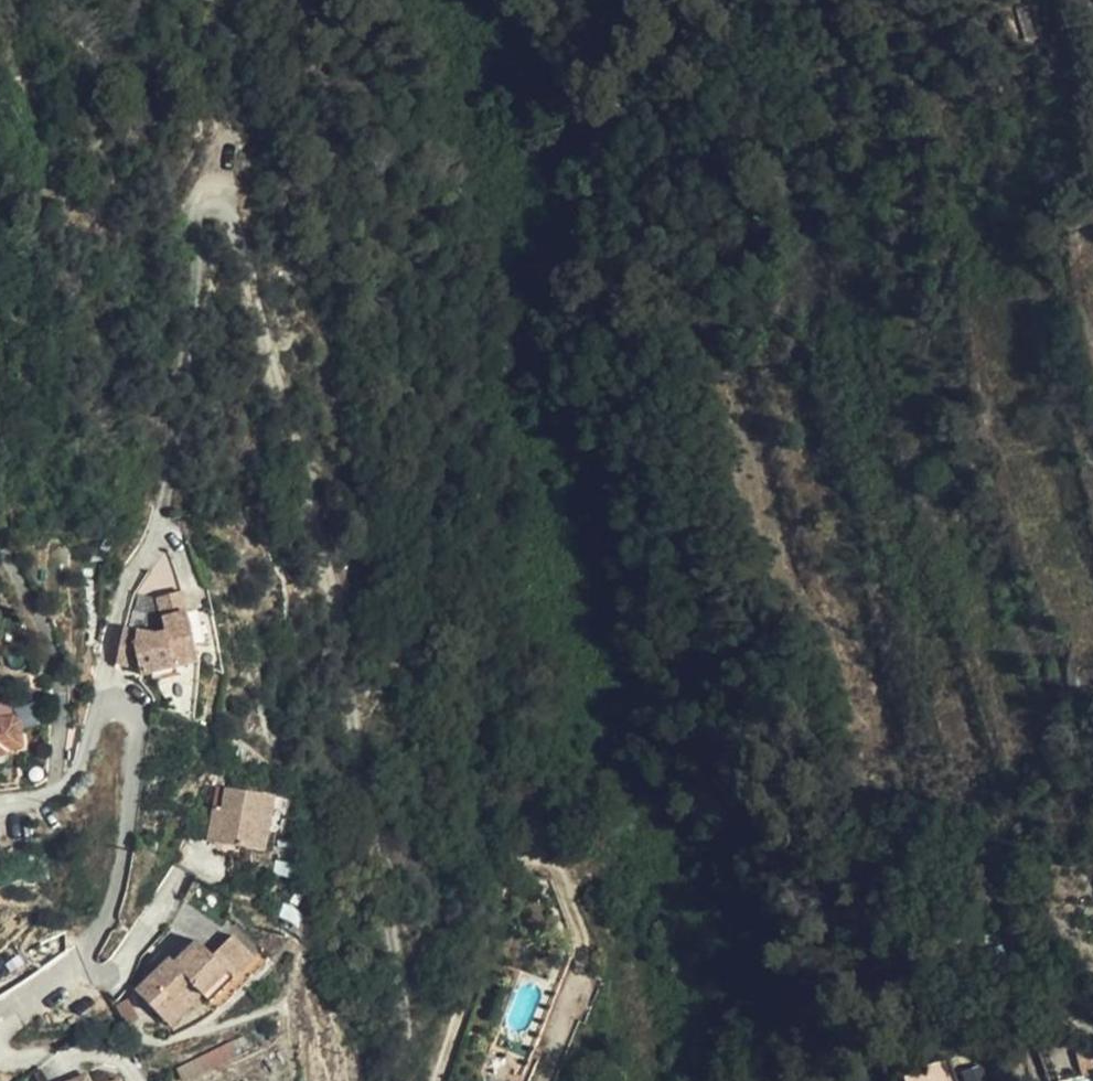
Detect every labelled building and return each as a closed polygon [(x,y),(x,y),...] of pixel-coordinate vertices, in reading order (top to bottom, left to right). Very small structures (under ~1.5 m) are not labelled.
[(223,645),(205,579),(182,584),(190,618),(181,621),(151,612),(142,643),(157,647),(161,637),(166,662),(223,645)] [(19,720),(11,716),(0,719),(0,754),(7,754),(7,749),(20,747),(19,720)] [(285,804),(240,793),(235,814),(226,811),(218,843),(224,846),(252,853),(271,858),(285,804)] [(293,807),(285,804),(271,858),(279,860),(293,807)] [(252,853),(224,846),(222,854),(250,861),(252,853)] [(238,932),(215,953),(240,975),(261,955),(238,932)] [(195,981),(164,1013),(173,1023),(206,991),(195,981)] [(124,994),(114,1002),(114,1004),(126,1020),(137,1013),(124,994)] [(202,1057),(207,1072),(241,1059),(235,1044),(202,1057)] [(207,1072),(202,1057),(184,1064),(190,1079),(207,1072)] [(906,1074),(908,1080),(960,1080),(954,1060),(906,1074)] [(960,1071),(963,1080),(990,1080),(984,1062),(960,1071)] [(1076,1080),(1092,1080),(1092,1073),(1092,1069),(1074,1074),(1076,1080)]
